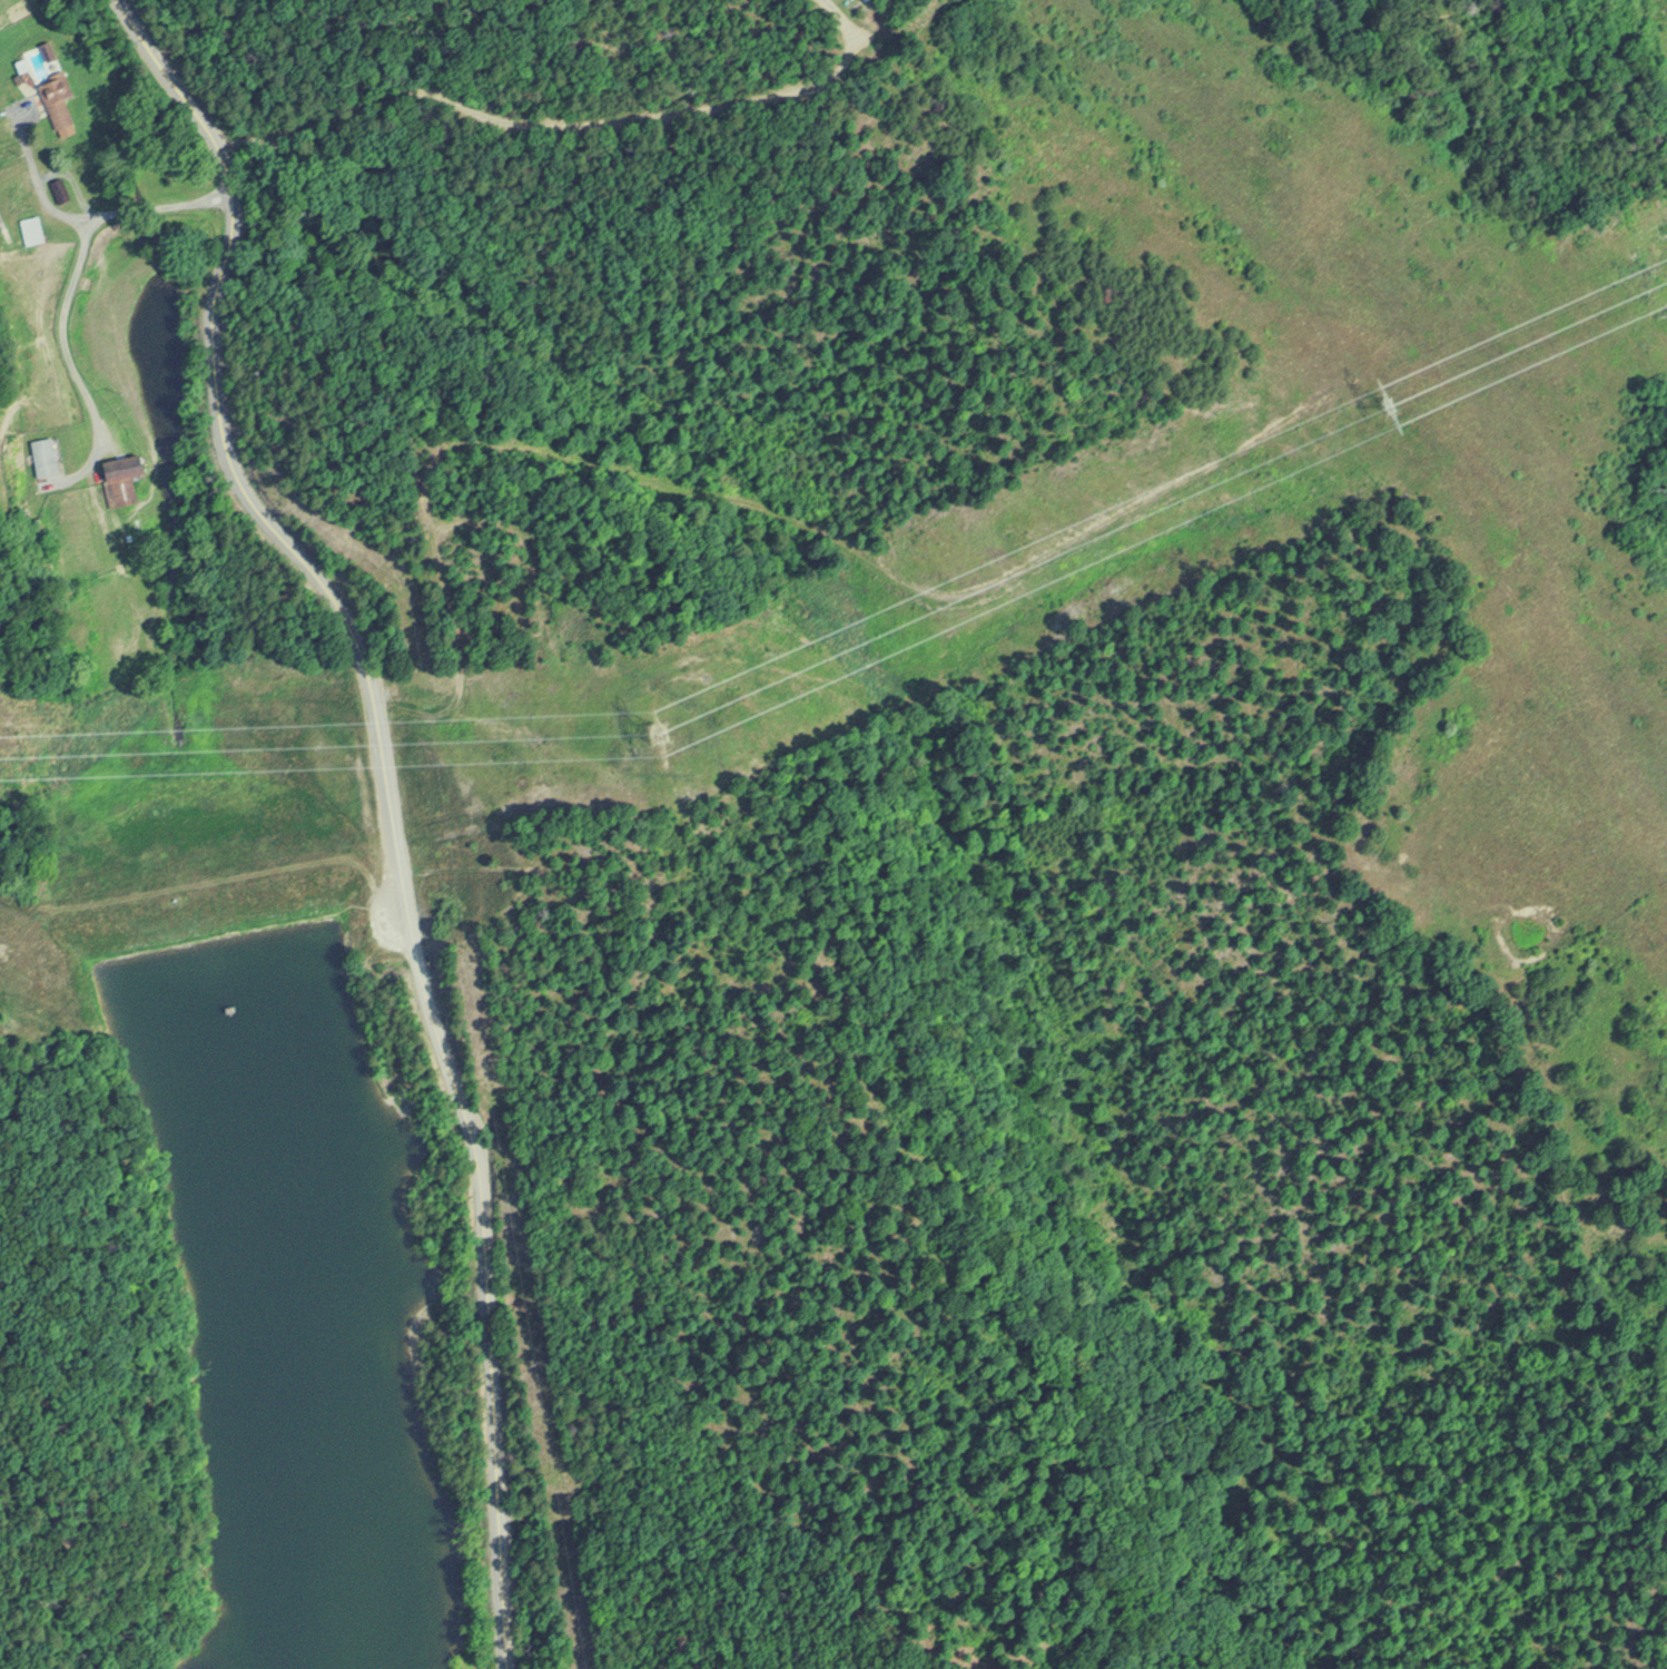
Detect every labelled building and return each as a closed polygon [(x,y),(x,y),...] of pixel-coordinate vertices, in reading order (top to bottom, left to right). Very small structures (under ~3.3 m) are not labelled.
[(79,120),(62,77),(39,86),(57,129),(79,120)] [(46,238),(40,214),(25,219),(32,242),(46,238)] [(62,471),(55,434),(32,439),(39,476),(62,471)] [(104,479),(110,507),(138,501),(133,475),(149,472),(146,456),(110,463),(112,477),(104,479)]
